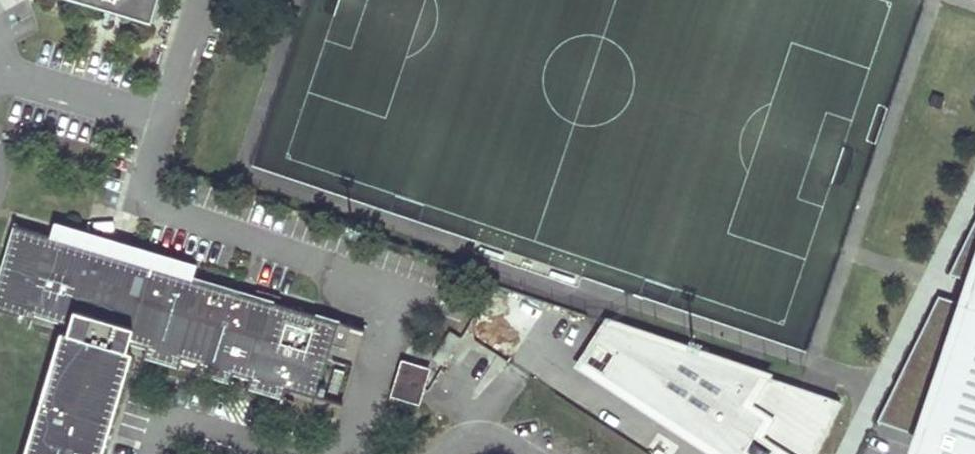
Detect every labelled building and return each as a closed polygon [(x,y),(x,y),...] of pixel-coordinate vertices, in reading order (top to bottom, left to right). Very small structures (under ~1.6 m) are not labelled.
[(149,0),(88,0),(144,17),(149,0)] [(181,361),(182,356),(198,362),(196,371),(231,381),(234,372),(249,377),(247,386),(283,397),(286,388),(314,397),(331,343),(306,335),(313,312),(14,223),(0,270),(0,309),(33,319),(35,312),(68,322),(66,332),(60,330),(24,453),(99,453),(131,350),(126,348),(129,340),(147,346),(144,356),(179,366),(181,361)] [(950,275),(974,284),(966,306),(939,298),(877,423),(913,435),(923,438),(933,406),(941,408),(934,429),(972,442),(974,434),(974,223),(950,275)] [(306,335),(331,343),(338,320),(313,312),(306,335)] [(344,347),(351,324),(338,320),(331,343),(344,347)] [(595,342),(616,356),(604,378),(721,453),(813,453),(838,402),(607,324),(595,342)] [(443,366),(460,339),(450,333),(433,360),(443,366)] [(582,363),(604,378),(616,356),(595,342),(582,363)] [(392,395),(405,399),(418,403),(428,369),(403,361),(392,395)] [(972,442),(934,429),(941,408),(933,406),(923,438),(913,435),(908,451),(919,453),(974,453),(974,434),(972,442)]
